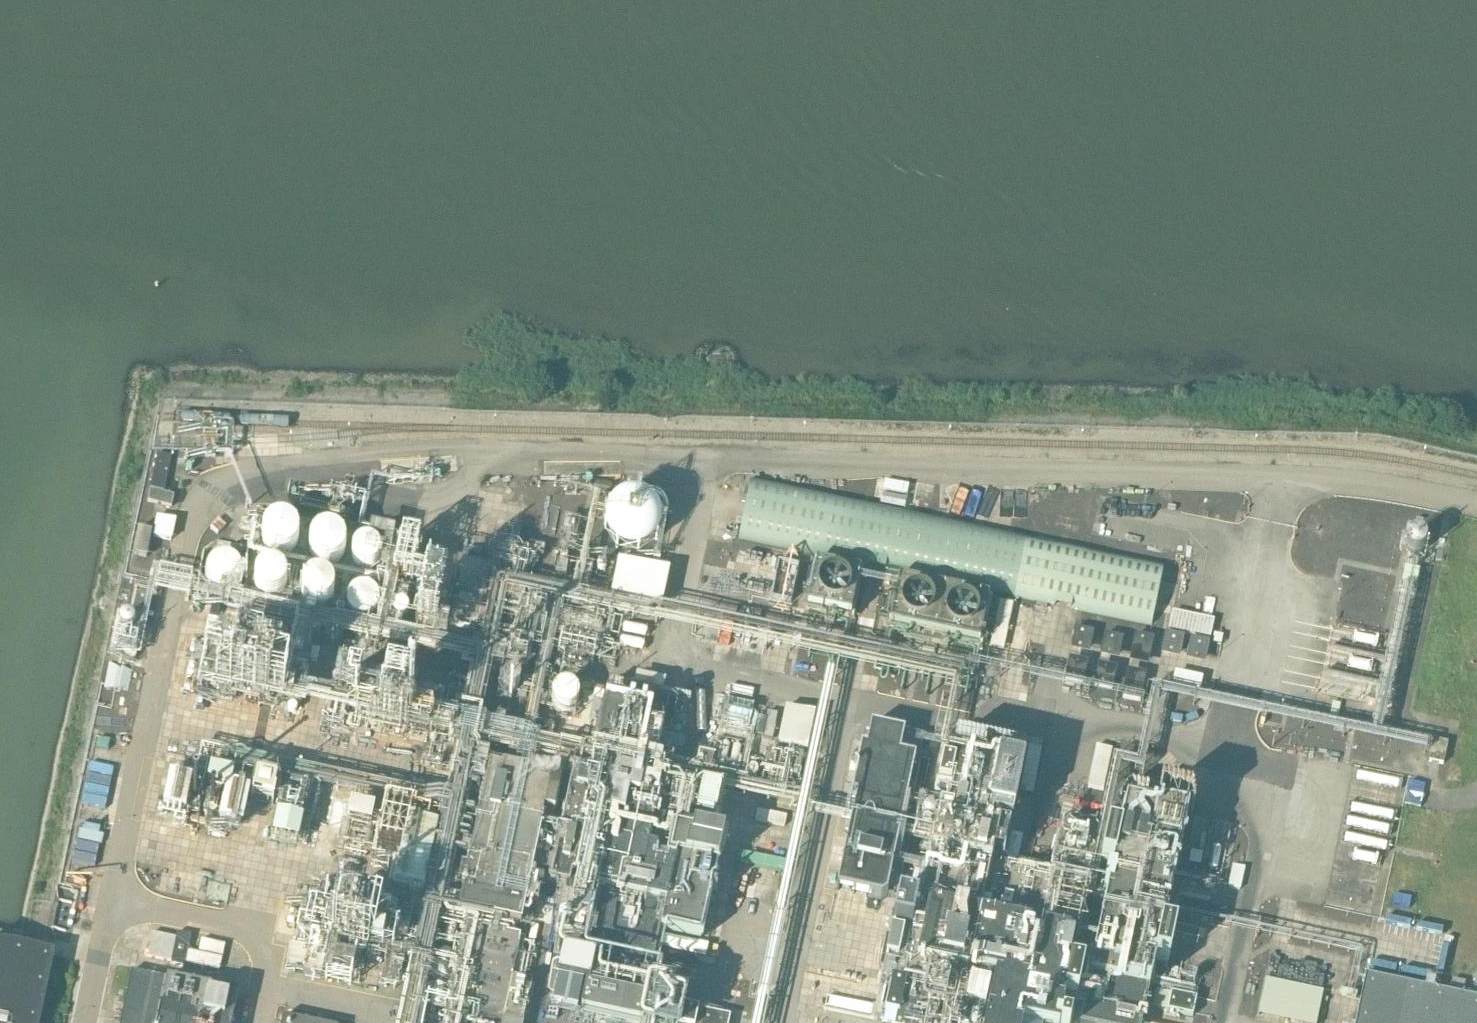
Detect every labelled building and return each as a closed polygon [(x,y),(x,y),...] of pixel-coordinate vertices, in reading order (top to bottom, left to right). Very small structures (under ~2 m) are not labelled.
[(158,454),(150,489),(165,492),(172,456),(158,454)] [(1158,563),(748,477),(736,534),(1146,620),(1158,563)] [(148,502),(172,507),(175,496),(151,490),(148,502)] [(658,519),(658,517),(657,513),(656,509),(654,505),(653,503),(652,501),(649,498),(647,497),(644,495),(640,493),(638,492),(634,491),(630,491),(627,491),(623,492),(619,493),(615,495),(614,496),(612,497),(609,500),(606,503),(604,507),(603,509),(602,513),(602,517),(602,520),(602,522),(602,526),(604,530),(606,534),(607,535),(608,537),(611,540),(614,543),(616,544),(620,546),(622,546),(626,547),(631,547),(635,547),(639,546),(641,545),(645,543),(648,541),(650,539),(651,538),(654,534),(656,531),(656,529),(657,527),(658,525),(658,522),(658,519)] [(157,517),(153,537),(173,541),(177,520),(157,517)] [(298,537),(297,535),(297,532),(296,528),(294,526),(291,523),(289,521),(286,519),(282,519),(279,518),(275,519),(274,519),(271,520),(268,522),(265,525),(263,527),(263,529),(262,531),(261,532),(261,534),(261,536),(261,537),(261,539),(261,541),(262,542),(262,544),(263,545),(264,547),(265,548),(266,550),(269,552),(270,553),(273,554),(277,555),(280,555),(283,555),(285,554),(287,553),(290,552),(292,549),(294,547),(296,544),(297,541),(297,539),(298,537)] [(346,546),(346,545),(346,543),(345,542),(345,540),(344,537),(342,535),(339,532),(337,531),(335,530),(332,529),(329,528),(326,528),(323,529),(320,530),(317,532),(316,533),(314,535),(312,538),(311,539),(311,541),(310,542),(310,544),(310,545),(310,547),(310,549),(310,550),(311,553),(312,555),(314,557),(315,558),(316,560),(318,562),(321,563),(324,564),(326,564),(329,564),(332,564),(335,563),(338,561),(339,560),(342,558),(343,557),(343,555),(345,553),(345,551),(346,550),(346,548),(346,546)] [(138,529),(133,554),(146,556),(151,531),(138,529)] [(1407,540),(1406,542),(1405,543),(1405,544),(1405,546),(1405,548),(1406,549),(1406,550),(1407,552),(1408,552),(1409,554),(1411,554),(1413,555),(1415,556),(1416,556),(1418,555),(1421,554),(1422,553),(1424,551),(1424,549),(1425,548),(1425,547),(1425,545),(1425,543),(1424,542),(1423,540),(1422,539),(1421,538),(1420,537),(1418,536),(1416,536),(1415,536),(1413,536),(1411,536),(1410,537),(1408,538),(1407,540)] [(380,555),(380,553),(380,551),(379,550),(378,548),(377,546),(375,544),(373,543),(371,542),(370,541),(367,541),(365,541),(362,541),(360,542),(358,544),(356,545),(355,546),(354,548),(353,550),(352,553),(352,554),(352,555),(352,556),(352,558),(353,560),(354,562),(356,564),(357,565),(358,567),(361,568),(363,569),(364,569),(367,569),(369,569),(371,568),(374,567),(376,565),(377,564),(379,562),(380,559),(380,557),(380,555)] [(206,570),(206,572),(206,574),(206,575),(206,577),(206,579),(207,580),(207,582),(209,584),(210,586),(212,588),(215,590),(216,591),(219,592),(221,592),(223,592),(226,592),(229,592),(231,591),(234,590),(235,589),(236,588),(237,587),(239,586),(239,584),(240,583),(242,580),(242,578),(243,577),(243,575),(243,574),(243,572),(242,570),(242,569),(242,567),(240,564),(239,563),(238,562),(236,560),(233,558),(232,557),(229,556),(226,555),(222,555),(219,556),(218,556),(215,558),(214,559),(212,560),(211,561),(209,563),(207,566),(207,567),(206,569),(206,570)] [(443,562),(428,559),(414,628),(430,631),(443,562)] [(463,560),(447,637),(475,642),(490,565),(463,560)] [(670,570),(618,560),(611,595),(663,606),(670,570)] [(817,564),(807,607),(851,617),(860,573),(817,564)] [(255,581),(255,582),(255,584),(255,585),(255,586),(256,589),(257,592),(258,594),(259,595),(261,597),(264,599),(265,599),(267,600),(270,600),(273,600),(276,600),(277,599),(280,598),(282,596),(284,594),(285,593),(285,592),(286,589),(287,588),(287,586),(287,585),(287,582),(287,581),(286,579),(286,578),(285,577),(284,574),(282,572),(280,571),(278,570),(276,569),(273,568),(270,568),(267,569),(265,569),(263,570),(261,571),(259,573),(257,576),(256,578),(255,581)] [(334,597),(334,594),(334,593),(334,591),(333,589),(332,586),(332,585),(330,582),(328,581),(325,579),(323,578),(320,577),(318,577),(317,577),(314,578),(311,579),(309,580),(308,581),(307,582),(306,583),(305,584),(303,586),(302,589),(302,592),(302,593),(302,596),(302,597),(303,599),(303,600),(304,603),(306,605),(308,607),(310,607),(312,609),(315,609),(318,610),(319,610),(322,609),(324,608),(327,607),(329,605),(330,604),(331,603),(332,602),(333,600),(333,598),(334,597)] [(884,625),(904,630),(902,639),(947,648),(949,640),(976,646),(986,598),(893,579),(884,625)] [(348,598),(348,599),(347,600),(347,602),(347,605),(348,606),(348,609),(349,610),(351,613),(352,615),(355,616),(356,617),(359,618),(361,619),(364,619),(367,619),(368,618),(371,617),(372,617),(374,615),(375,614),(377,612),(379,609),(379,608),(379,606),(380,605),(380,604),(380,601),(379,598),(378,595),(376,593),(375,591),(372,589),(371,588),(369,587),(366,587),(363,587),(360,587),(359,587),(356,588),(354,590),(353,591),(352,592),(350,594),(349,596),(348,598)] [(409,612),(409,611),(409,609),(409,608),(408,607),(407,605),(405,604),(404,603),(402,603),(401,602),(399,603),(398,603),(396,604),(395,605),(394,606),(393,608),(392,610),(392,611),(393,612),(393,614),(394,615),(395,617),(396,618),(397,619),(399,619),(401,619),(403,619),(404,619),(406,618),(407,617),(408,615),(409,614),(409,612)] [(1215,620),(1172,611),(1168,630),(1211,639),(1215,620)] [(139,645),(144,622),(134,620),(129,643),(139,645)] [(1086,628),(1068,624),(1065,636),(1083,640),(1086,628)] [(180,689),(296,712),(310,646),(280,640),(282,632),(245,625),(242,641),(203,634),(198,659),(186,657),(180,689)] [(1097,629),(1094,642),(1111,645),(1113,632),(1097,629)] [(1143,633),(1126,630),(1124,642),(1141,646),(1143,633)] [(1185,637),(1165,633),(1161,655),(1180,659),(1185,637)] [(1214,634),(1212,643),(1221,645),(1223,636),(1214,634)] [(1190,638),(1186,660),(1205,664),(1210,642),(1190,638)] [(1062,659),(1059,672),(1075,676),(1078,663),(1062,659)] [(1090,665),(1087,678),(1103,681),(1106,668),(1090,665)] [(1203,678),(1175,672),(1171,689),(1199,695),(1203,678)] [(504,682),(503,683),(504,685),(504,686),(505,688),(506,689),(508,691),(509,691),(510,692),(512,692),(513,692),(515,691),(516,691),(518,689),(519,688),(520,687),(520,686),(520,684),(520,683),(520,682),(520,681),(520,680),(519,678),(518,677),(516,676),(515,675),(514,675),(512,675),(511,675),(509,675),(508,676),(506,677),(505,678),(504,679),(504,681),(504,682)] [(438,761),(443,732),(454,734),(464,680),(448,676),(446,687),(435,685),(432,700),(325,678),(322,693),(330,695),(328,707),(339,710),(336,721),(424,740),(427,729),(432,730),(426,759),(438,761)] [(1133,679),(1117,676),(1114,689),(1130,692),(1133,679)] [(578,695),(578,693),(577,691),(575,689),(573,687),(571,686),(568,685),(566,685),(564,685),(561,685),(559,686),(557,687),(555,689),(555,690),(554,691),(553,693),(552,694),(552,695),(552,696),(552,698),(552,700),(552,702),(553,703),(554,705),(555,707),(556,708),(558,709),(560,711),(562,711),(566,712),(568,711),(570,711),(572,710),(573,709),(575,707),(576,707),(577,705),(578,703),(578,701),(579,699),(579,697),(578,695)] [(662,931),(703,939),(724,837),(693,831),(692,835),(688,834),(693,808),(697,809),(696,812),(717,816),(722,789),(654,775),(663,731),(645,727),(649,707),(606,699),(596,749),(583,747),(579,764),(570,763),(567,776),(571,776),(550,882),(566,885),(556,936),(566,938),(557,983),(586,989),(581,1014),(625,1022),(643,1022),(662,931)] [(785,708),(778,744),(808,750),(815,714),(785,708)] [(896,854),(915,758),(900,755),(905,733),(870,726),(866,748),(860,747),(850,795),(856,796),(846,844),(896,854)] [(1012,747),(950,734),(949,738),(1011,750),(1012,747)] [(918,744),(917,743),(916,741),(915,741),(914,740),(912,740),(911,739),(910,739),(908,740),(906,740),(906,741),(905,742),(904,743),(903,744),(903,745),(902,747),(902,748),(903,750),(903,752),(904,753),(906,754),(908,755),(909,756),(911,756),(913,755),(914,755),(916,754),(917,752),(918,751),(918,750),(919,749),(919,747),(918,746),(918,744)] [(1433,740),(1429,761),(1443,764),(1448,743),(1433,740)] [(1096,746),(1087,787),(1104,791),(1112,750),(1096,746)] [(943,754),(939,776),(952,778),(956,756),(943,754)] [(490,760),(461,903),(522,915),(540,825),(548,827),(559,773),(490,760)] [(873,1019),(890,1022),(986,1022),(995,978),(968,961),(986,865),(991,866),(999,831),(990,829),(992,823),(1011,827),(1024,767),(997,762),(996,767),(967,761),(955,821),(939,818),(926,881),(913,879),(908,905),(898,903),(890,938),(883,971),(880,987),(891,989),(887,1008),(876,1006),(875,1007),(873,1019)] [(935,789),(950,792),(952,780),(937,777),(935,789)] [(1080,1022),(1142,1022),(1155,962),(1168,964),(1175,932),(1161,930),(1184,817),(1156,811),(1155,814),(1124,808),(1119,835),(1107,832),(1100,864),(1112,867),(1110,876),(1106,875),(1103,894),(1106,894),(1089,977),(1080,1022)] [(772,813),(758,810),(756,819),(770,822),(772,813)] [(751,827),(754,814),(744,811),(741,825),(751,827)] [(408,819),(395,885),(425,892),(439,826),(408,819)] [(986,1022),(1063,1022),(1061,1022),(1066,999),(1077,1001),(1083,971),(1072,969),(1098,831),(1061,823),(1052,866),(1019,860),(1017,871),(991,866),(986,865),(968,961),(995,978),(986,1022)] [(913,867),(913,868),(913,869),(913,870),(914,871),(915,872),(916,872),(917,873),(919,873),(920,873),(921,872),(922,872),(923,871),(924,870),(924,869),(925,868),(925,866),(925,865),(924,864),(923,863),(922,862),(921,861),(920,861),(918,861),(917,861),(916,861),(914,862),(914,863),(913,864),(913,866),(913,867)] [(1238,903),(1243,880),(1230,878),(1225,900),(1238,903)] [(308,934),(312,935),(305,969),(320,972),(327,939),(381,950),(389,909),(318,894),(315,907),(307,905),(296,958),(303,959),(308,934)] [(444,1022),(524,1022),(533,981),(513,977),(523,935),(464,924),(444,1022)] [(153,933),(148,956),(171,961),(171,964),(184,967),(191,935),(177,932),(176,938),(153,933)] [(202,940),(199,951),(223,956),(225,945),(202,940)] [(1379,940),(1374,964),(1398,969),(1403,945),(1379,940)] [(37,950),(0,943),(0,1022),(41,1022),(56,954),(37,950)] [(188,951),(186,963),(220,970),(222,958),(188,951)] [(399,955),(399,954),(398,952),(397,952),(396,951),(395,951),(393,952),(392,953),(391,954),(391,955),(391,957),(392,958),(393,959),(394,959),(396,959),(397,959),(398,958),(399,957),(399,955)] [(397,969),(396,967),(395,966),(394,965),(392,964),(391,965),(390,966),(389,967),(388,968),(388,969),(389,970),(390,972),(391,972),(392,973),(393,973),(395,972),(395,971),(396,970),(397,969)] [(239,993),(132,971),(121,1022),(233,1022),(239,993)] [(1364,975),(1354,1022),(1476,1022),(1476,999),(1364,975)] [(394,981),(394,979),(393,978),(391,977),(390,977),(388,977),(387,978),(386,979),(386,980),(386,981),(386,983),(387,984),(388,985),(389,985),(391,985),(392,984),(393,984),(394,982),(394,981)] [(1266,979),(1259,1016),(1293,1022),(1317,1022),(1323,991),(1266,979)] [(1452,979),(1450,989),(1463,992),(1465,982),(1452,979)] [(1197,998),(1171,993),(1167,1011),(1193,1016),(1197,998)] [(680,1006),(677,1022),(729,1022),(730,1017),(680,1006)]
